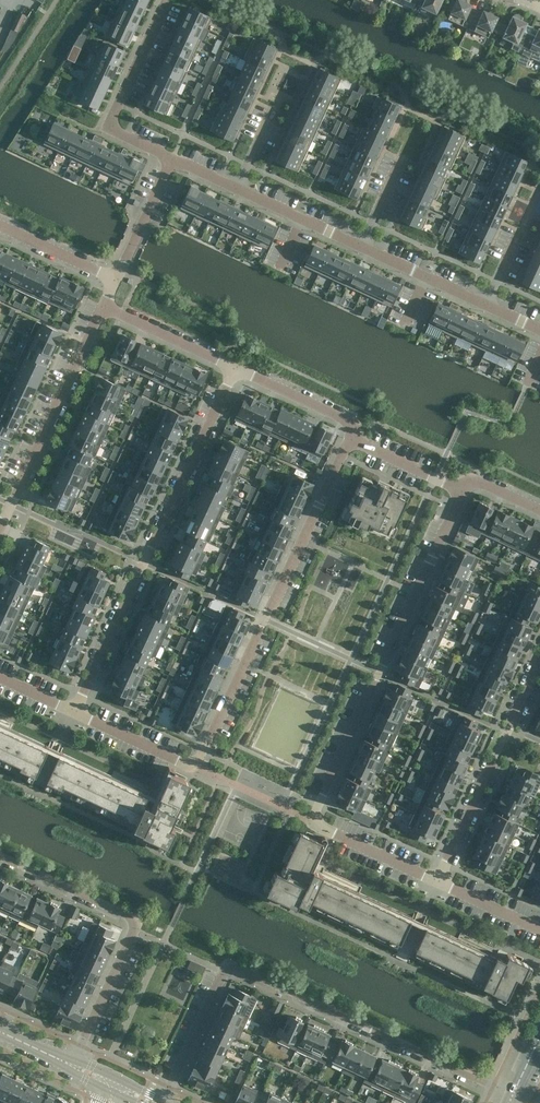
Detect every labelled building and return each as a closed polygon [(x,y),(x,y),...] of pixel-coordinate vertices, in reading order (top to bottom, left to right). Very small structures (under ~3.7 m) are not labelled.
[(147,1),(144,0),(122,0),(119,6),(140,15),(147,1)] [(415,3),(435,13),(441,0),(417,0),(415,3)] [(476,9),(475,9),(470,7),(470,6),(471,5),(466,2),(466,1),(466,0),(456,0),(455,1),(451,11),(447,18),(467,28),(476,9)] [(455,1),(453,0),(452,0),(447,10),(451,11),(455,1)] [(133,30),(140,15),(119,6),(113,20),(133,30)] [(190,7),(184,18),(206,29),(212,18),(190,7)] [(487,37),(491,30),(495,20),(497,17),(497,16),(497,15),(497,14),(497,13),(496,12),(496,11),(495,11),(494,10),(493,10),(492,10),(491,10),(490,10),(490,11),(489,11),(488,12),(483,10),(482,12),(477,10),(477,9),(476,9),(467,28),(487,37)] [(25,16),(23,15),(14,10),(10,16),(16,19),(12,28),(18,31),(25,16)] [(520,52),(531,27),(530,27),(525,25),(525,24),(526,23),(521,20),(522,19),(522,18),(521,17),(521,16),(520,15),(519,14),(518,14),(517,13),(516,13),(515,14),(514,14),(513,15),(512,15),(512,16),(508,26),(503,36),(500,43),(520,52)] [(206,29),(184,18),(179,29),(202,39),(197,37),(202,27),(206,29)] [(126,44),(133,30),(113,20),(106,35),(126,44)] [(491,30),(497,33),(502,23),(495,20),(491,30)] [(503,36),(508,26),(502,23),(497,33),(503,36)] [(520,52),(530,57),(533,50),(539,54),(539,29),(538,28),(537,30),(532,28),(532,27),(531,27),(520,52)] [(197,50),(202,39),(179,29),(174,40),(197,50)] [(271,60),(276,48),(253,38),(248,49),(271,60)] [(76,39),(74,45),(81,48),(84,43),(76,39)] [(5,40),(0,50),(4,52),(11,43),(5,40)] [(192,61),(197,50),(174,40),(169,50),(192,61)] [(103,41),(96,55),(117,65),(124,50),(103,41)] [(74,45),(71,50),(79,54),(81,48),(74,45)] [(266,70),(271,60),(248,49),(243,59),(266,70)] [(187,71),(192,61),(169,50),(164,61),(187,71)] [(110,79),(117,65),(96,55),(90,70),(110,79)] [(261,80),(266,70),(243,59),(246,61),(242,71),(261,80)] [(182,82),(187,71),(164,61),(159,72),(182,82)] [(318,68),(313,79),(336,90),(341,79),(318,68)] [(104,94),(110,79),(90,70),(83,84),(104,94)] [(257,90),(261,80),(242,71),(237,81),(257,90)] [(182,82),(159,72),(154,82),(177,93),(182,82)] [(336,90),(313,79),(308,89),(331,100),(336,90)] [(252,100),(257,90),(237,81),(232,91),(252,100)] [(172,103),(177,93),(154,82),(149,93),(172,103)] [(104,94),(83,84),(76,99),(97,108),(104,94)] [(331,100),(308,89),(303,99),(326,110),(331,100)] [(247,110),(252,100),(232,91),(228,101),(247,110)] [(172,103),(149,93),(144,104),(147,105),(166,115),(172,103)] [(400,107),(377,96),(372,107),(395,118),(400,107)] [(326,110),(303,99),(298,109),(321,120),(326,110)] [(243,120),(247,110),(228,101),(223,111),(220,109),(219,109),(243,120)] [(390,128),(395,118),(372,107),(375,109),(371,119),(390,128)] [(238,130),(243,120),(219,109),(215,120),(238,130)] [(321,120),(298,109),(294,120),(317,130),(321,120)] [(385,138),(390,128),(371,119),(366,128),(363,127),(362,127),(385,138)] [(233,141),(238,130),(215,120),(210,130),(233,141)] [(317,130),(294,120),(289,130),(312,140),(317,130)] [(58,151),(68,130),(53,123),(43,144),(58,151)] [(442,126),(437,137),(460,148),(465,137),(442,126)] [(381,148),(385,138),(362,127),(358,137),(381,148)] [(72,158),(82,137),(68,130),(58,151),(72,158)] [(312,140),(289,130),(284,140),(307,150),(312,140)] [(86,164),(96,143),(82,137),(72,158),(86,164)] [(376,158),(381,148),(358,137),(353,147),(376,158)] [(460,148),(437,137),(432,148),(455,158),(460,148)] [(307,150),(284,140),(280,150),(303,161),(307,150)] [(101,171),(110,150),(96,143),(86,164),(101,171)] [(371,168),(376,158),(353,147),(353,148),(356,149),(352,159),(349,157),(348,157),(371,168)] [(455,158),(432,148),(427,158),(450,168),(455,158)] [(115,177),(125,157),(110,150),(101,171),(115,177)] [(303,161),(280,150),(275,160),(298,171),(303,161)] [(505,151),(500,162),(521,172),(520,172),(525,161),(505,151)] [(130,184),(140,162),(132,158),(131,160),(125,157),(115,177),(130,184)] [(367,178),(371,168),(348,157),(344,168),(367,178)] [(450,168),(427,158),(423,168),(446,178),(442,176),(447,167),(450,169),(450,168)] [(516,184),(521,172),(500,162),(495,174),(516,184)] [(362,188),(367,178),(344,168),(339,178),(362,188)] [(446,178),(423,168),(418,178),(441,189),(446,178)] [(511,195),(516,184),(495,174),(489,185),(511,195)] [(357,199),(362,188),(339,178),(334,188),(357,199)] [(441,189),(418,178),(413,188),(436,199),(441,189)] [(461,193),(464,187),(460,185),(458,184),(455,190),(461,193)] [(195,215),(205,194),(198,191),(199,189),(191,185),(180,208),(195,215)] [(505,206),(511,195),(489,185),(484,196),(505,206)] [(436,199),(413,188),(408,198),(428,207),(432,197),(436,199)] [(209,222),(219,201),(205,194),(195,215),(209,222)] [(500,218),(505,206),(484,196),(479,208),(500,218)] [(423,217),(428,207),(408,198),(404,208),(427,219),(427,218),(423,217)] [(223,228),(233,207),(219,201),(209,222),(223,228)] [(238,235),(247,214),(233,207),(223,228),(238,235)] [(427,219),(404,208),(399,218),(422,229),(427,219)] [(495,229),(500,218),(479,208),(474,219),(495,229)] [(252,242),(261,221),(247,214),(238,235),(252,242)] [(490,240),(495,229),(474,219),(468,230),(490,240)] [(266,248),(276,228),(261,221),(252,242),(266,248)] [(484,251),(490,240),(468,230),(463,241),(484,251)] [(484,252),(484,251),(463,241),(463,242),(466,243),(462,254),(478,262),(483,251),(484,252)] [(319,273),(328,252),(314,245),(304,266),(319,273)] [(537,248),(532,260),(539,264),(539,250),(537,248)] [(333,280),(343,259),(328,252),(319,273),(333,280)] [(17,258),(6,253),(0,267),(0,275),(7,278),(5,283),(17,258)] [(15,288),(27,263),(17,258),(5,283),(15,288)] [(347,286),(357,265),(343,259),(333,280),(347,286)] [(532,260),(526,271),(539,277),(539,264),(532,260)] [(26,293),(38,268),(27,263),(15,288),(26,293)] [(361,293),(371,272),(357,265),(347,286),(361,293)] [(37,298),(48,273),(38,268),(26,293),(37,298)] [(539,288),(539,277),(526,271),(527,272),(522,283),(539,290),(539,288)] [(376,299),(385,279),(371,272),(361,293),(376,299)] [(48,303),(60,276),(59,276),(59,278),(48,273),(37,298),(48,303)] [(59,306),(70,281),(60,276),(48,303),(49,301),(59,306)] [(390,306),(400,286),(385,279),(376,299),(390,306)] [(83,287),(70,281),(59,306),(71,312),(74,306),(76,307),(79,300),(77,300),(83,287)] [(442,331),(452,310),(437,303),(428,324),(442,331)] [(457,337),(466,317),(452,310),(442,331),(457,337)] [(471,344),(481,323),(466,317),(457,337),(471,344)] [(37,321),(31,333),(56,345),(61,333),(37,321)] [(67,331),(70,325),(63,322),(60,327),(67,331)] [(485,351),(495,330),(481,323),(471,344),(485,351)] [(499,357),(509,337),(495,330),(485,351),(499,357)] [(51,356),(56,345),(31,333),(26,344),(51,356)] [(123,365),(134,340),(122,334),(117,345),(115,344),(112,351),(114,352),(113,354),(124,360),(122,365),(123,365)] [(514,364),(524,344),(509,337),(499,357),(514,364)] [(140,373),(151,348),(140,343),(137,349),(132,347),(135,340),(134,340),(123,365),(140,373)] [(46,366),(51,356),(26,344),(21,355),(46,366)] [(150,378),(162,353),(151,348),(140,373),(150,378)] [(163,378),(172,358),(162,353),(150,378),(153,373),(163,378)] [(46,366),(21,355),(16,365),(21,367),(41,376),(46,366)] [(171,388),(183,363),(172,358),(163,378),(173,383),(171,387),(171,388)] [(182,393),(194,368),(183,363),(171,388),(182,393)] [(36,387),(41,376),(21,367),(17,377),(12,375),(36,387)] [(107,370),(100,367),(97,372),(104,375),(107,370)] [(206,374),(194,368),(182,393),(194,398),(197,393),(199,394),(202,387),(200,386),(206,374)] [(31,398),(36,387),(12,375),(6,387),(31,398)] [(101,378),(95,390),(120,401),(126,389),(125,389),(101,378)] [(26,409),(31,398),(6,387),(1,398),(26,409)] [(120,401),(95,390),(90,402),(114,413),(120,401)] [(247,425),(258,400),(246,395),(240,407),(238,406),(235,413),(237,414),(235,419),(247,425)] [(1,398),(0,400),(0,409),(21,419),(26,409),(1,398)] [(257,430),(269,405),(258,400),(247,425),(257,430)] [(114,414),(114,413),(90,402),(85,412),(105,422),(109,412),(114,414)] [(268,435),(281,409),(280,408),(279,410),(269,405),(257,430),(268,435)] [(21,419),(0,409),(0,422),(16,430),(21,419)] [(157,418),(157,419),(182,430),(187,418),(167,409),(162,420),(157,418)] [(279,438),(291,413),(281,409),(268,435),(269,435),(269,434),(279,438)] [(100,432),(105,422),(85,412),(80,423),(104,435),(105,434),(100,432)] [(291,444),(302,419),(291,413),(279,438),(291,444)] [(177,441),(182,430),(157,419),(152,429),(177,441)] [(314,424),(302,419),(291,444),(308,452),(320,427),(319,427),(316,433),(311,430),(314,424)] [(16,430),(0,422),(0,435),(9,440),(14,429),(16,430)] [(104,435),(80,423),(75,434),(99,445),(104,435)] [(332,433),(320,427),(308,452),(320,457),(324,450),(326,451),(329,444),(327,444),(332,433)] [(224,428),(222,433),(230,437),(233,432),(224,428)] [(172,452),(177,441),(152,429),(147,440),(172,452)] [(99,445),(75,434),(70,444),(94,456),(99,445)] [(9,440),(0,435),(0,448),(5,450),(9,440)] [(167,462),(172,452),(147,440),(147,441),(151,443),(147,453),(142,450),(142,451),(167,462)] [(224,440),(218,452),(243,463),(249,451),(224,440)] [(94,456),(70,444),(69,445),(71,446),(66,456),(91,468),(91,467),(87,465),(91,455),(94,456)] [(161,474),(167,462),(142,451),(136,463),(161,474)] [(243,463),(218,452),(213,463),(238,474),(243,463)] [(91,468),(66,456),(61,467),(86,478),(91,468)] [(156,485),(161,474),(136,463),(131,473),(156,485)] [(238,474),(213,463),(208,473),(233,485),(238,474)] [(86,478),(61,467),(57,477),(81,488),(86,478)] [(151,496),(156,485),(131,473),(131,474),(136,476),(131,486),(125,483),(151,496)] [(233,485),(208,473),(208,474),(210,474),(205,485),(225,494),(230,484),(233,485)] [(282,484),(307,496),(312,484),(292,475),(287,486),(282,484)] [(81,489),(81,488),(57,477),(52,487),(76,499),(77,499),(72,496),(76,487),(81,489)] [(394,525),(406,499),(397,495),(399,492),(378,482),(376,486),(370,483),(368,486),(360,481),(347,508),(350,509),(346,518),(366,528),(368,524),(387,533),(391,524),(394,525)] [(151,496),(125,483),(120,494),(144,505),(149,495),(151,496)] [(302,507),(307,496),(282,484),(277,495),(302,507)] [(220,504),(225,494),(205,485),(200,495),(225,507),(225,506),(220,504)] [(71,511),(76,499),(52,487),(46,500),(59,506),(58,507),(64,511),(65,509),(71,511)] [(139,516),(144,505),(120,494),(115,505),(139,516)] [(225,507),(200,495),(194,507),(219,519),(225,507)] [(297,517),(302,507),(277,495),(272,505),(271,504),(271,505),(297,517)] [(495,517),(489,514),(492,508),(491,507),(490,507),(488,506),(488,505),(487,505),(479,502),(474,513),(472,512),(469,518),(471,519),(465,531),(478,537),(481,532),(487,535),(495,517)] [(139,516),(115,505),(110,515),(134,527),(139,516)] [(297,517),(271,505),(266,515),(292,528),(292,527),(290,526),(295,516),(297,517)] [(219,519),(194,507),(189,518),(214,529),(219,519)] [(498,541),(510,516),(502,512),(499,511),(498,510),(495,517),(487,535),(498,541)] [(129,539),(134,527),(110,515),(104,527),(109,530),(109,532),(115,535),(116,533),(129,539)] [(287,538),(292,528),(266,515),(265,516),(267,516),(262,527),(287,538)] [(508,545),(520,521),(515,518),(514,518),(512,517),(510,516),(498,541),(508,545)] [(214,529),(189,518),(184,530),(209,541),(214,529)] [(529,549),(536,536),(529,533),(532,526),(531,526),(531,525),(531,526),(528,524),(520,521),(508,545),(527,554),(530,549),(529,549)] [(282,549),(287,538),(262,527),(257,537),(282,549)] [(226,535),(228,536),(232,538),(235,532),(229,529),(226,535)] [(209,541),(184,530),(185,531),(181,541),(201,551),(205,540),(208,542),(209,541)] [(536,536),(529,549),(530,549),(535,552),(533,557),(539,560),(539,538),(536,536)] [(276,561),(282,549),(257,537),(257,538),(262,540),(257,551),(252,549),(276,561)] [(27,544),(21,555),(46,566),(42,564),(50,546),(36,540),(33,547),(27,544)] [(205,553),(201,551),(181,541),(176,552),(200,564),(205,553)] [(452,551),(448,559),(473,570),(479,558),(454,546),(453,548),(453,547),(453,548),(452,550),(451,551),(452,551)] [(271,571),(276,561),(252,549),(247,560),(271,571)] [(195,575),(200,564),(176,552),(170,563),(177,566),(174,573),(187,579),(190,572),(195,575)] [(46,566),(21,555),(16,565),(41,577),(46,566)] [(473,571),(473,570),(448,559),(446,564),(445,564),(444,566),(444,567),(443,569),(468,580),(464,578),(468,568),(473,571)] [(271,572),(271,571),(247,560),(250,562),(245,572),(242,570),(242,571),(266,582),(267,582),(265,581),(270,571),(271,572)] [(502,561),(499,567),(502,569),(507,571),(510,565),(502,561)] [(55,562),(53,567),(62,571),(64,566),(55,562)] [(87,564),(79,582),(103,593),(109,582),(102,579),(105,572),(87,564)] [(41,577),(16,565),(12,576),(10,575),(36,588),(41,577)] [(468,580),(443,569),(440,575),(440,576),(439,578),(438,579),(463,591),(468,580)] [(262,592),(266,582),(242,571),(237,581),(262,592)] [(36,588),(10,575),(5,586),(29,598),(34,587),(36,588)] [(210,586),(213,579),(208,576),(205,583),(210,586)] [(162,582),(156,593),(181,605),(189,587),(171,579),(168,585),(162,582)] [(455,608),(463,591),(438,579),(438,580),(445,583),(442,588),(436,585),(435,587),(434,587),(435,587),(434,589),(433,590),(434,590),(430,597),(455,608)] [(487,580),(484,587),(489,589),(492,583),(487,580)] [(257,603),(262,592),(237,581),(229,598),(247,607),(250,600),(257,603)] [(98,605),(103,593),(79,582),(73,593),(98,605)] [(530,583),(527,589),(522,587),(516,599),(539,610),(539,587),(530,583)] [(5,586),(0,596),(0,598),(24,609),(29,598),(5,586)] [(489,589),(484,587),(481,593),(486,595),(489,589)] [(93,615),(98,605),(73,593),(68,604),(95,617),(95,616),(93,615)] [(181,605),(156,593),(152,603),(176,615),(181,605)] [(455,608),(430,597),(429,599),(428,601),(428,602),(426,607),(450,618),(455,608)] [(0,598),(0,611),(19,620),(24,609),(0,598)] [(539,613),(539,610),(516,599),(508,617),(511,618),(527,625),(530,619),(536,622),(537,621),(537,620),(538,618),(539,613)] [(176,615),(152,603),(147,614),(145,613),(170,625),(170,624),(167,623),(171,613),(176,615)] [(95,617),(68,604),(70,605),(65,615),(90,627),(95,617)] [(226,604),(218,622),(243,634),(248,622),(241,619),(244,613),(226,604)] [(450,618),(426,607),(423,614),(422,613),(422,614),(421,616),(421,617),(445,629),(450,618)] [(0,611),(0,626),(13,632),(19,620),(0,611)] [(170,625),(145,613),(140,624),(165,636),(170,625)] [(85,637),(90,627),(65,615),(60,625),(85,637)] [(437,647),(445,629),(421,617),(421,618),(427,621),(424,627),(418,624),(417,625),(416,628),(415,628),(416,628),(412,636),(437,647)] [(195,625),(200,626),(202,627),(205,621),(198,618),(195,625)] [(532,627),(527,625),(511,618),(507,628),(527,637),(529,632),(530,630),(531,629),(530,629),(532,627)] [(238,644),(243,634),(218,622),(213,633),(238,644)] [(165,636),(140,624),(135,634),(160,646),(165,636)] [(80,647),(85,637),(60,625),(60,626),(65,628),(60,638),(56,635),(55,636),(80,647)] [(507,628),(502,625),(497,637),(522,648),(522,647),(523,647),(522,647),(523,645),(524,644),(523,644),(527,637),(507,628)] [(13,632),(0,626),(0,643),(1,643),(2,642),(8,644),(13,632)] [(232,656),(238,644),(213,633),(207,645),(232,656)] [(160,646),(135,634),(130,645),(155,656),(160,646)] [(75,658),(80,647),(55,636),(50,646),(75,658)] [(437,647),(412,636),(411,638),(410,640),(410,641),(407,646),(432,657),(437,647)] [(522,648),(497,637),(492,647),(517,659),(520,652),(521,650),(521,649),(522,648)] [(155,657),(155,656),(130,645),(125,656),(145,665),(150,654),(155,657)] [(227,667),(232,656),(207,645),(203,655),(201,654),(227,667)] [(70,670),(75,658),(50,646),(50,647),(55,649),(49,661),(50,661),(49,663),(56,666),(57,665),(70,670)] [(432,658),(432,657),(407,646),(404,653),(403,655),(403,656),(402,657),(422,666),(427,656),(432,658)] [(517,659),(492,647),(487,657),(512,669),(514,664),(515,664),(515,663),(516,661),(517,659)] [(34,653),(28,650),(25,658),(30,660),(34,653)] [(227,667),(201,654),(196,665),(222,678),(222,677),(220,676),(225,666),(227,667)] [(141,674),(145,665),(125,656),(120,666),(145,677),(141,674)] [(414,685),(422,666),(402,657),(397,669),(403,672),(400,679),(414,685)] [(508,677),(512,669),(487,657),(482,669),(506,681),(507,680),(508,677)] [(217,688),(222,678),(196,665),(195,666),(197,666),(192,677),(217,688)] [(145,677),(120,666),(115,676),(140,688),(145,677)] [(482,669),(477,679),(477,680),(500,691),(499,691),(501,692),(502,690),(502,691),(502,690),(503,688),(506,681),(482,669)] [(135,699),(140,688),(115,676),(110,688),(118,692),(115,699),(136,709),(140,702),(135,699)] [(212,700),(217,688),(192,677),(187,688),(212,700)] [(477,680),(477,679),(475,679),(470,690),(474,692),(475,692),(495,701),(498,695),(498,694),(499,692),(499,691),(500,691),(477,680)] [(388,688),(382,700),(407,712),(413,700),(408,697),(411,691),(397,684),(394,691),(388,688)] [(207,711),(212,700),(187,688),(182,699),(207,711)] [(489,712),(495,701),(475,692),(474,692),(466,710),(480,716),(483,710),(489,712)] [(202,721),(207,711),(182,699),(177,710),(202,721)] [(407,712),(382,700),(382,701),(381,701),(381,702),(380,704),(377,711),(402,723),(407,712)] [(438,707),(434,714),(439,717),(443,709),(438,707)] [(196,734),(202,721),(177,710),(171,722),(177,725),(176,727),(182,730),(183,728),(196,734)] [(402,723),(377,711),(376,713),(375,715),(375,716),(372,721),(397,733),(402,723)] [(459,713),(451,730),(476,742),(481,731),(474,729),(477,722),(459,713)] [(388,751),(397,733),(372,721),(369,729),(368,729),(369,729),(367,732),(367,733),(373,736),(370,742),(364,739),(388,751)] [(58,750),(51,747),(48,746),(46,745),(12,729),(12,728),(0,723),(0,766),(133,828),(142,833),(141,834),(165,845),(168,846),(175,830),(170,828),(190,783),(174,775),(173,775),(172,775),(172,774),(160,798),(155,796),(150,793),(149,793),(146,792),(63,753),(60,752),(58,750)] [(476,742),(451,730),(446,742),(450,744),(451,743),(471,753),(476,742)] [(388,751),(364,739),(363,741),(362,743),(362,744),(359,750),(383,762),(388,751)] [(466,763),(471,753),(451,743),(450,744),(446,754),(466,763)] [(383,762),(359,750),(358,752),(357,753),(358,753),(357,755),(356,755),(354,760),(379,772),(383,762)] [(468,764),(466,763),(446,754),(443,752),(438,763),(443,765),(463,774),(464,772),(465,770),(465,769),(468,764)] [(379,772),(354,760),(351,767),(350,767),(351,768),(350,770),(350,769),(349,770),(350,770),(349,771),(355,774),(352,780),(346,777),(371,789),(366,786),(374,770),(379,772)] [(460,781),(463,774),(443,765),(438,775),(438,776),(458,785),(458,784),(459,784),(458,783),(459,781),(460,782),(460,781)] [(524,768),(521,775),(515,772),(509,784),(529,794),(538,775),(524,768)] [(457,786),(458,785),(438,776),(438,775),(433,773),(428,784),(453,796),(456,789),(456,788),(457,786),(457,787),(457,786)] [(371,789),(346,777),(345,779),(344,781),(344,782),(341,788),(366,800),(371,789)] [(449,803),(453,796),(428,784),(419,803),(438,811),(441,805),(447,808),(448,807),(448,806),(449,804),(449,803)] [(524,805),(529,794),(509,784),(506,791),(505,791),(506,791),(505,794),(504,793),(504,794),(505,794),(504,795),(522,803),(522,804),(524,805)] [(365,800),(366,800),(341,788),(335,801),(338,802),(337,802),(348,807),(347,808),(354,811),(354,810),(355,810),(361,798),(365,800)] [(514,822),(514,821),(522,804),(522,803),(504,795),(502,794),(499,802),(498,802),(497,805),(497,806),(503,809),(500,815),(500,816),(514,822)] [(444,814),(438,811),(419,803),(414,813),(439,825),(442,818),(443,818),(443,816),(444,816),(444,815),(444,814)] [(519,824),(514,821),(514,822),(500,816),(500,815),(494,812),(491,819),(490,819),(490,820),(489,822),(489,823),(513,835),(519,824)] [(439,825),(414,813),(409,826),(413,828),(410,834),(424,841),(427,834),(433,837),(439,825)] [(513,835),(489,823),(488,824),(488,825),(487,827),(484,834),(508,845),(513,835)] [(322,842),(299,832),(280,873),(275,870),(265,892),(296,906),(298,901),(307,905),(306,907),(398,951),(409,956),(480,989),(482,985),(490,989),(490,990),(506,997),(515,977),(521,980),(528,964),(507,954),(505,957),(497,953),(496,956),(423,922),(422,925),(414,921),(415,918),(322,875),(322,874),(310,869),(322,842)] [(503,856),(508,845),(484,834),(483,835),(482,837),(482,838),(479,845),(503,856)] [(503,856),(479,845),(473,856),(480,859),(477,865),(495,874),(503,856)] [(523,853),(520,860),(525,862),(529,855),(523,853)] [(517,879),(512,877),(509,884),(514,886),(517,879)] [(10,885),(7,884),(8,882),(1,878),(0,880),(0,905),(10,885)] [(20,890),(19,889),(17,888),(16,888),(10,885),(0,905),(0,910),(9,914),(20,890)] [(523,889),(518,886),(514,894),(519,896),(523,889)] [(19,919),(31,895),(30,894),(28,893),(27,893),(20,890),(9,914),(19,919)] [(36,927),(48,903),(41,899),(39,898),(38,898),(37,897),(34,904),(28,901),(31,895),(19,919),(36,927)] [(48,903),(36,927),(37,928),(39,923),(58,931),(64,918),(57,915),(59,912),(60,910),(60,909),(60,908),(58,907),(59,905),(51,902),(50,904),(48,903)] [(79,908),(74,905),(68,916),(74,919),(79,908)] [(93,922),(85,941),(109,952),(115,940),(109,937),(112,931),(93,922)] [(16,930),(13,936),(19,939),(22,933),(16,930)] [(60,943),(58,942),(54,939),(51,946),(57,949),(60,943)] [(19,944),(13,941),(11,945),(11,947),(17,950),(19,944)] [(109,952),(85,941),(84,941),(89,944),(84,954),(104,963),(107,956),(108,956),(109,954),(109,952)] [(43,942),(40,949),(47,953),(50,946),(43,942)] [(104,963),(84,954),(80,964),(100,973),(102,967),(103,967),(104,965),(104,964),(104,963)] [(204,967),(191,961),(191,962),(189,967),(188,967),(201,973),(204,967)] [(17,978),(11,975),(15,967),(4,962),(0,969),(0,990),(3,992),(4,989),(10,992),(17,978)] [(100,973),(80,964),(75,974),(95,983),(98,977),(99,975),(99,974),(100,973)] [(17,978),(10,992),(16,995),(14,1001),(15,1002),(16,1002),(18,1003),(26,1007),(36,987),(38,982),(19,973),(17,978)] [(95,983),(75,974),(70,984),(90,993),(93,987),(94,985),(95,985),(94,984),(95,983)] [(90,993),(70,984),(65,995),(85,1005),(88,997),(89,997),(88,997),(89,995),(90,995),(90,993)] [(247,1017),(256,998),(237,989),(234,996),(228,993),(223,1005),(247,1017)] [(85,1005),(65,995),(60,1005),(56,1003),(55,1003),(80,1015),(83,1008),(84,1008),(83,1008),(84,1006),(85,1006),(85,1005)] [(276,1000),(271,1011),(277,1014),(282,1002),(276,1000)] [(36,1011),(39,1005),(33,1003),(30,1009),(36,1011)] [(60,1020),(74,1027),(80,1015),(55,1003),(50,1015),(57,1019),(60,1020),(59,1020),(60,1020)] [(242,1028),(247,1017),(223,1005),(222,1007),(222,1006),(222,1007),(221,1009),(218,1016),(242,1028)] [(296,1049),(308,1024),(305,1030),(299,1028),(302,1021),(301,1021),(302,1019),(296,1016),(295,1018),(289,1015),(288,1018),(287,1020),(287,1021),(283,1029),(280,1028),(277,1034),(280,1035),(278,1040),(296,1049)] [(238,1038),(242,1028),(218,1016),(217,1017),(217,1018),(216,1020),(213,1026),(238,1038)] [(307,1054),(320,1027),(314,1025),(313,1027),(312,1026),(311,1026),(309,1025),(309,1024),(309,1025),(308,1024),(296,1049),(307,1054)] [(233,1036),(238,1038),(213,1026),(212,1027),(212,1028),(211,1030),(208,1036),(228,1046),(233,1036)] [(324,1062),(333,1044),(327,1041),(330,1034),(328,1034),(329,1034),(328,1033),(328,1034),(326,1033),(326,1032),(324,1032),(325,1030),(320,1027),(307,1054),(324,1062)] [(268,1040),(271,1034),(265,1031),(262,1037),(264,1038),(268,1040)] [(272,1034),(269,1041),(274,1043),(277,1036),(272,1034)] [(223,1056),(228,1046),(208,1036),(208,1038),(208,1037),(207,1038),(208,1038),(207,1040),(206,1040),(204,1046),(223,1056)] [(343,1071),(354,1046),(352,1045),(353,1043),(345,1040),(345,1041),(342,1040),(342,1041),(341,1041),(340,1043),(340,1044),(339,1046),(333,1044),(324,1062),(325,1062),(327,1057),(344,1066),(342,1070),(343,1071)] [(218,1066),(223,1056),(204,1046),(203,1048),(203,1047),(203,1048),(202,1050),(201,1050),(202,1050),(199,1057),(218,1066)] [(353,1076),(365,1051),(364,1050),(362,1049),(361,1049),(354,1046),(343,1071),(353,1076)] [(364,1081),(376,1056),(375,1055),(374,1055),(372,1054),(365,1051),(353,1076),(354,1076),(356,1071),(366,1076),(364,1080),(364,1081)] [(382,1089),(395,1063),(389,1060),(388,1062),(386,1061),(386,1060),(385,1061),(383,1060),(384,1059),(383,1059),(382,1059),(379,1065),(373,1062),(376,1056),(364,1081),(382,1089)] [(214,1077),(218,1066),(199,1057),(198,1058),(198,1059),(197,1061),(196,1061),(197,1061),(194,1068),(214,1077)] [(394,1095),(406,1070),(405,1070),(405,1069),(402,1068),(403,1068),(402,1068),(400,1067),(401,1065),(395,1063),(382,1089),(394,1095)] [(214,1077),(194,1068),(188,1080),(202,1087),(203,1087),(205,1088),(208,1089),(214,1077)] [(406,1070),(394,1095),(412,1102),(413,1102),(422,1085),(415,1082),(416,1079),(417,1080),(417,1079),(418,1077),(418,1076),(416,1075),(417,1073),(409,1069),(408,1071),(406,1070)] [(434,1081),(437,1076),(437,1075),(431,1072),(429,1078),(434,1081)] [(15,1079),(14,1079),(13,1079),(11,1078),(11,1077),(11,1078),(2,1074),(0,1079),(0,1097),(5,1099),(3,1102),(4,1102),(15,1079)] [(25,1084),(24,1084),(22,1083),(22,1082),(21,1083),(15,1079),(4,1102),(17,1102),(25,1084)] [(36,1089),(35,1089),(33,1088),(32,1087),(32,1088),(25,1084),(17,1102),(30,1102),(36,1089)] [(262,1093),(244,1084),(235,1102),(258,1102),(262,1093)] [(442,1099),(451,1102),(470,1102),(471,1099),(447,1088),(442,1099)] [(48,1093),(47,1092),(46,1094),(45,1094),(43,1093),(43,1092),(43,1093),(36,1089),(30,1102),(43,1102),(48,1093)] [(281,1097),(270,1092),(268,1096),(262,1093),(258,1102),(278,1102),(281,1097)] [(58,1098),(57,1097),(55,1096),(54,1096),(48,1093),(43,1102),(56,1102),(58,1098)] [(233,1096),(227,1094),(224,1099),(230,1102),(233,1096)] [(421,1094),(418,1100),(424,1102),(427,1097),(421,1094)]
